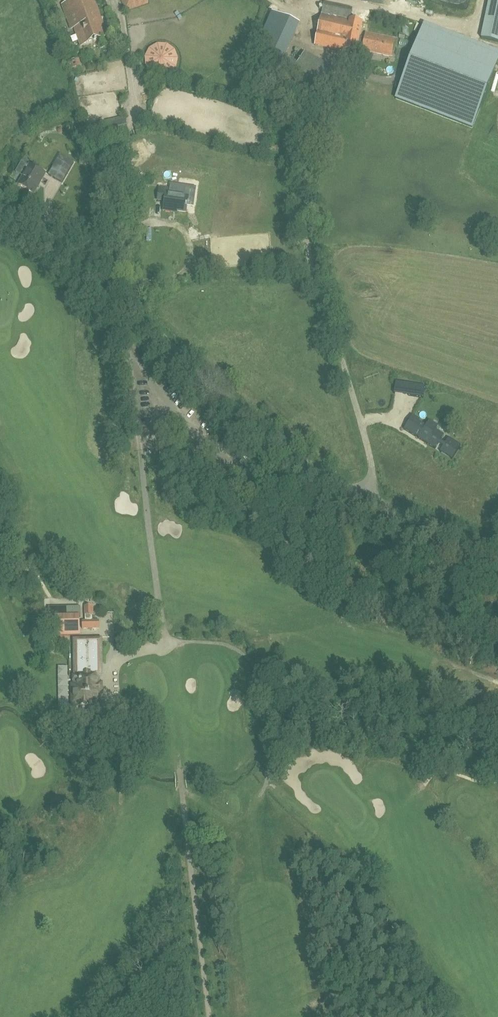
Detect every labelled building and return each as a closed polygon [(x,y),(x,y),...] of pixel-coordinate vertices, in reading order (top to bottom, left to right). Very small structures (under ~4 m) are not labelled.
[(94,0),(78,0),(63,6),(71,28),(75,27),(81,44),(106,35),(94,0)] [(481,38),(497,42),(497,0),(489,0),(481,38)] [(353,7),(324,1),(315,45),(355,54),(357,44),(363,45),(362,51),(391,57),(395,39),(366,33),(365,38),(359,36),(362,22),(350,19),(353,7)] [(395,98),(472,128),(497,61),(497,52),(424,24),(395,98)] [(68,61),(71,73),(82,71),(79,58),(68,61)] [(301,100),(294,113),(305,119),(312,106),(301,100)] [(124,117),(76,129),(80,149),(129,137),(124,117)] [(60,167),(54,163),(48,174),(54,178),(60,167)] [(30,164),(19,184),(34,193),(45,173),(30,164)] [(164,201),(163,210),(172,212),(172,210),(186,212),(189,196),(180,195),(181,190),(159,187),(157,200),(164,201)] [(410,384),(408,395),(420,397),(423,398),(425,386),(412,384),(410,384)] [(407,423),(404,429),(416,437),(416,435),(419,437),(418,438),(428,444),(435,449),(439,443),(443,446),(442,448),(454,455),(452,458),(451,458),(450,458),(452,459),(461,445),(460,445),(459,447),(454,444),(455,442),(449,438),(445,444),(440,441),(444,435),(436,430),(438,426),(429,420),(426,426),(418,421),(419,419),(413,415),(407,423)] [(85,621),(83,621),(83,629),(99,629),(99,620),(92,620),(91,615),(93,614),(93,606),(84,606),(85,615),(85,621)] [(68,607),(67,607),(67,609),(50,610),(50,607),(48,607),(49,631),(53,631),(55,631),(55,635),(55,636),(80,635),(79,617),(81,617),(80,607),(68,607)] [(97,672),(97,666),(98,666),(101,663),(101,640),(75,640),(75,666),(82,666),(82,672),(76,672),(76,675),(74,675),(74,682),(76,681),(76,684),(73,684),(73,704),(99,703),(98,692),(101,692),(101,683),(98,683),(98,672),(97,672)]
